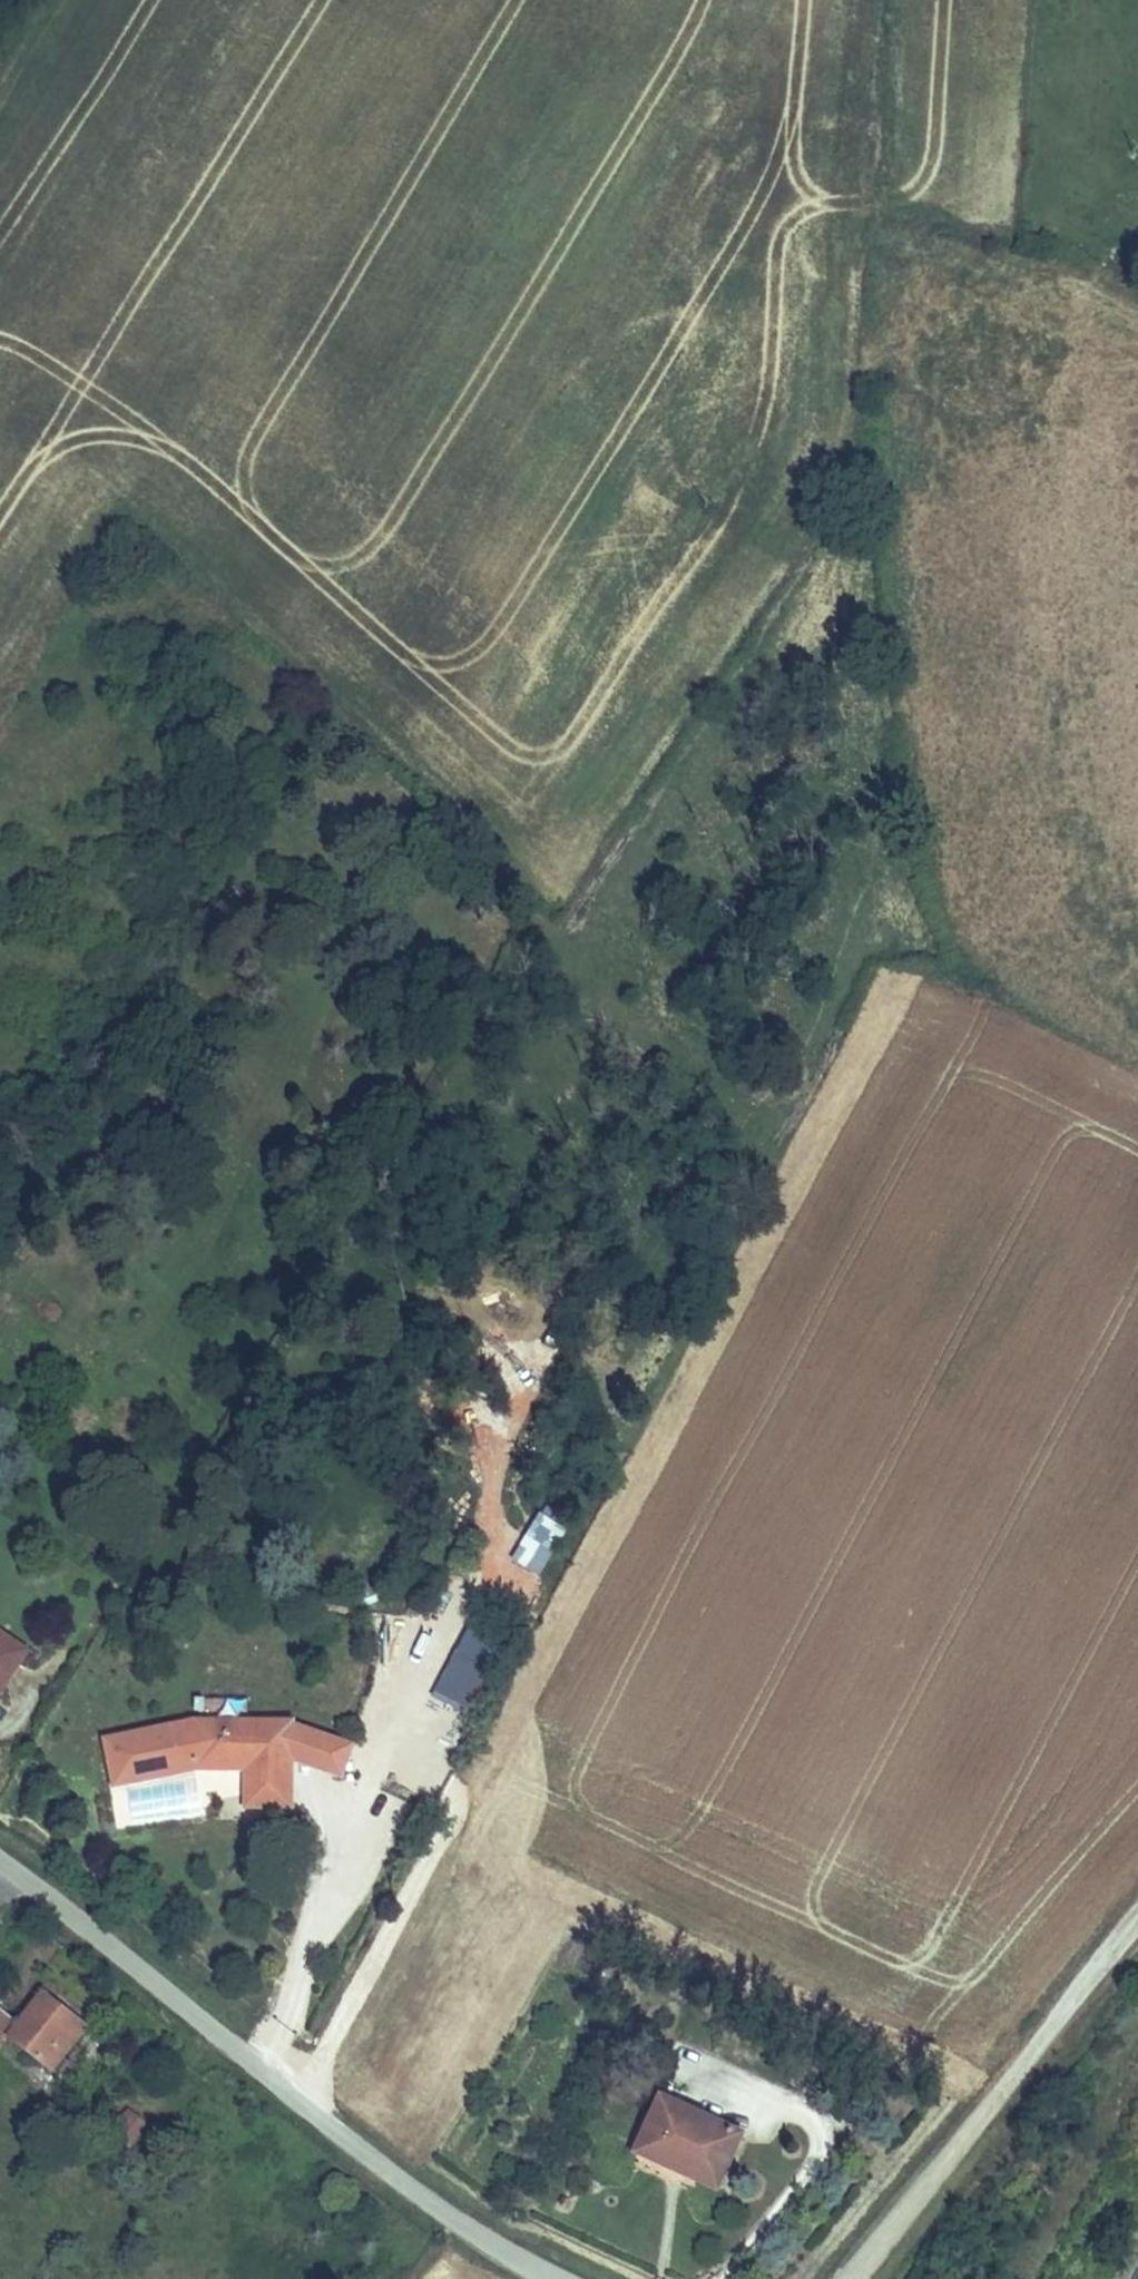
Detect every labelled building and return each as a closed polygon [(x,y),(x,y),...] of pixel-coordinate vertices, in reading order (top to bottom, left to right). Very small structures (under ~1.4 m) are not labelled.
[(566,1530),(538,1514),(512,1559),(538,1575),(566,1530)] [(28,1651),(0,1633),(0,1696),(28,1651)] [(494,1676),(456,1654),(434,1691),(474,1713),(494,1676)] [(293,1725),(293,1721),(193,1721),(101,1738),(110,1790),(194,1773),(241,1772),(240,1812),(291,1811),(293,1766),(342,1782),(354,1746),(293,1725)] [(115,1826),(128,1824),(123,1789),(110,1791),(115,1826)] [(51,2074),(86,2030),(38,1993),(17,2024),(0,2012),(0,2046),(4,2041),(51,2074)] [(742,2141),(657,2105),(634,2155),(720,2192),(742,2141)] [(128,2111),(111,2133),(129,2148),(147,2127),(128,2111)]
